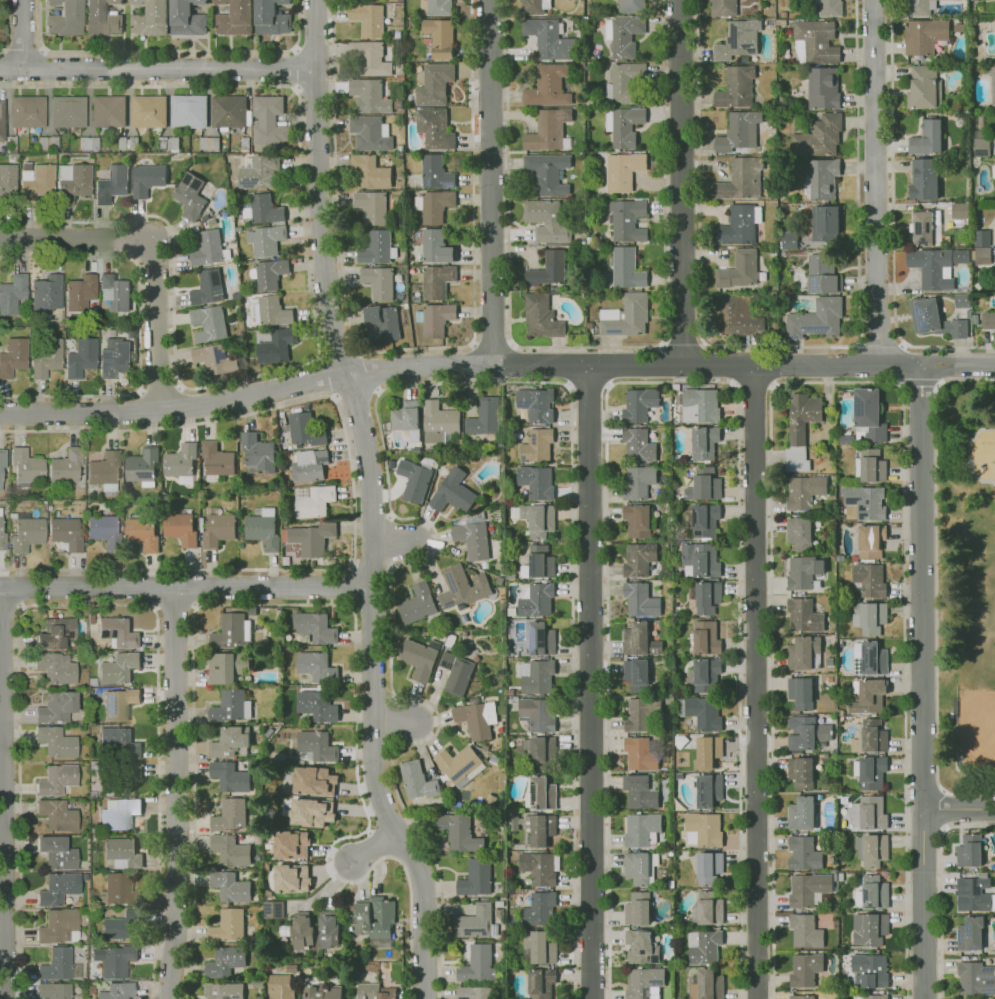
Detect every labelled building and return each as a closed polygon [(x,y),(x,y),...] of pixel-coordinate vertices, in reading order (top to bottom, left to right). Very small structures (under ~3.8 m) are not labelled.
[(45,1),(45,0),(83,0),(83,35),(58,35),(58,33),(46,33),(46,15),(61,15),(61,2),(59,2),(59,5),(46,5),(46,1),(45,1)] [(86,35),(86,0),(124,0),(124,4),(110,4),(110,2),(107,2),(107,11),(117,11),(117,15),(122,15),(122,33),(111,33),(111,35),(86,35)] [(129,4),(129,0),(167,0),(167,35),(142,35),(142,33),(131,33),(131,15),(145,15),(145,10),(146,10),(146,2),(143,2),(143,4),(129,4)] [(171,35),(171,0),(209,0),(209,1),(207,1),(207,5),(195,5),(195,2),(191,2),(191,15),(206,15),(206,34),(171,35)] [(214,1),(214,0),(251,0),(251,35),(226,35),(226,33),(215,33),(215,15),(217,15),(217,10),(231,10),(231,2),(228,2),(228,5),(215,5),(215,1),(214,1)] [(255,35),(255,0),(291,0),(291,3),(278,4),(278,2),(276,2),(276,10),(277,10),(290,10),(290,15),(291,15),(291,33),(281,33),(281,35),(275,35),(275,41),(268,41),(268,35),(255,35)] [(428,15),(427,0),(450,0),(452,0),(453,15),(428,15)] [(521,16),(546,16),(546,6),(554,6),(554,0),(521,0),(521,16)] [(616,13),(644,13),(644,0),(616,0),(616,13)] [(712,17),(712,0),(737,0),(737,16),(730,16),(730,19),(720,19),(720,16),(712,17)] [(814,4),(814,0),(840,0),(840,1),(842,1),(842,17),(820,17),(820,4),(814,4)] [(905,17),(905,0),(930,0),(930,16),(905,17)] [(384,38),(362,38),(362,21),(349,21),(349,5),(384,5),(384,38)] [(605,18),(605,47),(614,47),(614,59),(635,59),(635,38),(645,38),(645,18),(605,18)] [(522,19),(523,39),(534,39),(534,60),(575,60),(574,39),(563,39),(563,19),(522,19)] [(713,61),(713,45),(725,45),(725,36),(728,36),(728,21),(731,21),(731,19),(737,19),(737,21),(746,21),(746,20),(762,20),(762,31),(757,31),(757,55),(731,55),(731,61),(713,61)] [(452,60),(432,60),(432,34),(422,34),(422,20),(452,20),(452,60)] [(905,55),(905,21),(932,21),(932,20),(949,20),(950,41),(937,41),(937,42),(934,42),(934,55),(905,55)] [(841,64),(800,64),(795,51),(795,40),(793,40),(793,21),(835,21),(835,40),(828,40),(828,46),(841,46),(841,64)] [(393,75),(355,76),(355,60),(361,60),(361,58),(349,58),(349,42),(384,42),(384,57),(382,57),(382,62),(393,62),(393,75)] [(416,106),(416,87),(425,87),(424,64),(455,63),(455,81),(446,82),(446,105),(416,106)] [(638,63),(606,64),(606,104),(638,104),(638,63)] [(522,105),(572,105),(572,94),(564,94),(563,64),(533,64),(533,85),(522,85),(522,105)] [(714,107),(713,92),(727,91),(727,66),(747,66),(755,66),(755,78),(751,78),(752,107),(714,107)] [(942,109),(907,109),(906,91),(911,91),(911,80),(911,66),(936,66),(937,79),(942,79),(942,109)] [(840,108),(809,109),(808,68),(838,68),(838,93),(840,93),(840,108)] [(393,113),(360,113),(360,112),(356,112),(356,97),(360,97),(360,95),(349,95),(349,80),(382,79),(382,100),(393,100),(393,113)] [(132,128),(132,96),(166,96),(166,128),(132,128)] [(171,128),(171,96),(207,96),(207,128),(171,128)] [(235,139),(230,139),(229,128),(228,128),(228,131),(221,131),(221,128),(212,128),(212,97),(246,96),(247,111),(251,111),(251,125),(246,125),(246,127),(245,128),(245,131),(235,131),(235,139)] [(11,128),(11,97),(44,97),(45,127),(11,128)] [(67,131),(60,131),(60,127),(52,127),(52,97),(85,97),(85,127),(77,127),(77,131),(70,131),(70,127),(67,127),(67,131)] [(108,131),(100,131),(100,128),(92,128),(92,97),(126,97),(126,127),(118,127),(118,131),(110,131),(110,127),(108,127),(108,131)] [(284,146),(253,146),(253,125),(258,125),(258,117),(253,117),(253,97),(284,97),(284,115),(276,115),(276,127),(292,127),(292,142),(284,142),(284,146)] [(646,128),(646,109),(606,108),(606,138),(615,138),(615,149),(636,150),(636,128),(646,128)] [(455,149),(425,149),(425,133),(417,133),(416,110),(447,109),(447,133),(455,133),(455,149)] [(566,109),(533,109),(533,130),(522,130),(522,151),(566,151),(566,109)] [(715,153),(715,150),(713,150),(713,140),(715,140),(715,137),(726,137),(726,129),(729,129),(729,112),(746,112),(746,111),(763,111),(763,123),(756,123),(756,147),(732,148),(732,153),(715,153)] [(836,156),(791,156),(791,134),(813,134),(813,121),(822,121),(822,113),(842,113),(842,131),(839,131),(839,144),(836,143),(836,156)] [(393,150),(357,150),(357,134),(361,134),(361,133),(350,133),(350,117),(382,117),(382,124),(389,124),(389,137),(393,137),(393,150)] [(908,154),(908,137),(922,137),(922,119),(941,119),(942,154),(938,154),(934,154),(908,154)] [(974,156),(974,141),(971,141),(971,131),(982,131),(982,139),(990,139),(990,156),(974,156)] [(16,153),(6,153),(6,137),(8,137),(16,137),(16,153)] [(39,150),(39,137),(57,137),(58,150),(39,150)] [(79,150),(78,137),(86,137),(86,138),(90,138),(90,137),(98,137),(98,149),(79,150)] [(131,149),(119,150),(119,137),(127,137),(127,140),(130,140),(131,149)] [(130,140),(130,137),(138,137),(138,150),(131,150),(131,149),(130,140)] [(179,153),(159,153),(159,150),(160,150),(159,137),(167,137),(167,139),(171,139),(171,138),(179,138),(179,153)] [(208,151),(208,150),(200,150),(199,137),(207,137),(207,138),(219,138),(219,150),(211,150),(211,151),(208,151)] [(280,188),(239,188),(239,168),(243,168),(243,158),(254,158),(254,154),(280,154),(280,170),(274,170),(274,175),(280,175),(280,188)] [(570,196),(570,185),(561,185),(561,167),(571,167),(571,154),(523,155),(523,173),(533,173),(533,197),(570,196)] [(606,154),(606,193),(636,193),(636,173),(647,173),(647,154),(606,154)] [(392,187),(361,188),(361,169),(351,170),(350,155),(376,155),(376,168),(392,168),(392,187)] [(456,188),(422,188),(422,187),(419,187),(419,178),(422,178),(422,155),(442,155),(443,169),(444,169),(444,173),(455,173),(456,188)] [(714,199),(714,183),(731,183),(731,158),(764,157),(764,169),(760,169),(760,198),(714,199)] [(835,201),(811,201),(811,200),(804,200),(804,174),(811,174),(811,160),(840,159),(840,176),(835,176),(835,201)] [(939,200),(910,200),(910,184),(912,184),(912,159),(938,159),(939,200)] [(16,205),(0,205),(0,165),(16,164),(16,205)] [(54,205),(21,206),(20,180),(21,180),(20,171),(32,171),(32,180),(33,180),(33,165),(53,165),(54,205)] [(73,206),(58,206),(58,194),(56,194),(56,181),(57,181),(57,166),(70,166),(70,165),(91,165),(91,183),(91,196),(73,196),(73,206)] [(111,206),(95,206),(95,180),(108,180),(108,165),(128,165),(128,196),(111,196),(111,206)] [(148,199),(133,199),(133,166),(166,166),(166,186),(152,186),(152,188),(148,188),(148,199)] [(194,223),(181,215),(186,206),(180,202),(179,203),(173,199),(174,199),(171,197),(188,171),(205,182),(197,195),(208,201),(194,223)] [(386,225),(363,225),(363,207),(353,207),(353,192),(386,192),(386,225)] [(422,224),(422,210),(415,210),(415,197),(422,197),(422,192),(456,192),(456,207),(444,207),(444,211),(443,211),(443,224),(422,224)] [(253,223),(252,218),(243,219),(242,208),(251,208),(250,194),(270,193),(271,204),(272,204),(273,208),(285,208),(285,222),(274,222),(253,223)] [(609,242),(648,242),(648,229),(638,229),(638,219),(648,219),(648,200),(609,201),(609,242)] [(561,201),(524,201),(524,222),(543,222),(544,243),(562,242),(561,201)] [(969,219),(952,219),(952,202),(969,202),(969,219)] [(755,244),(715,244),(715,226),(730,225),(730,204),(754,204),(754,207),(761,207),(761,223),(755,223),(755,244)] [(839,234),(816,234),(816,230),(811,230),(811,207),(838,206),(839,234)] [(935,246),(913,246),(913,232),(910,232),(910,224),(913,224),(913,210),(932,210),(932,211),(940,211),(940,244),(935,244),(935,246)] [(255,258),(254,243),(246,244),(245,232),(253,231),(253,228),(286,226),(287,240),(277,241),(278,256),(255,258)] [(191,267),(189,252),(199,250),(196,232),(219,229),(223,250),(230,249),(231,260),(191,267)] [(423,262),(423,229),(444,229),(444,243),(445,243),(445,247),(456,247),(456,262),(423,262)] [(391,264),(358,264),(358,249),(369,249),(368,244),(370,244),(370,230),(391,230),(391,248),(397,248),(397,258),(391,258),(391,264)] [(990,246),(975,246),(975,244),(971,244),(971,236),(974,236),(974,230),(990,230),(990,246)] [(781,249),(796,249),(797,232),(781,232),(781,249)] [(648,287),(648,268),(637,268),(637,246),(612,246),(612,287),(648,287)] [(731,288),(715,288),(715,269),(736,269),(735,264),(735,259),(735,257),(735,251),(735,248),(756,248),(756,272),(759,272),(759,279),(756,279),(756,285),(731,285),(731,288)] [(955,290),(921,290),(921,268),(906,268),(906,250),(916,250),(916,248),(921,248),(921,250),(952,250),(952,267),(950,267),(950,278),(955,278),(955,290)] [(991,265),(975,266),(974,254),(973,254),(973,250),(974,250),(974,248),(991,248),(991,265)] [(566,285),(566,250),(544,250),(544,269),(526,269),(526,285),(566,285)] [(842,293),(809,293),(808,252),(834,252),(834,275),(842,275),(842,293)] [(258,292),(257,278),(254,279),(252,279),(251,278),(250,277),(250,276),(249,274),(249,273),(249,272),(250,271),(251,269),(252,269),(256,268),(256,263),(289,260),(291,279),(288,280),(287,274),(279,275),(279,280),(278,280),(278,290),(258,292)] [(446,300),(423,301),(423,267),(456,267),(457,282),(446,282),(446,300)] [(192,306),(189,292),(200,290),(199,285),(201,285),(199,271),(219,268),(224,300),(192,306)] [(393,301),(371,302),(371,283),(360,283),(360,268),(393,268),(393,301)] [(17,316),(0,315),(0,284),(11,284),(11,274),(27,274),(27,287),(26,300),(17,300),(17,316)] [(130,312),(109,312),(109,300),(101,300),(101,289),(100,289),(100,274),(114,274),(114,281),(129,281),(130,312)] [(32,312),(32,295),(29,295),(29,292),(32,292),(32,281),(47,281),(47,275),(61,275),(62,311),(32,312)] [(88,311),(67,311),(67,297),(63,297),(63,291),(67,291),(66,281),(82,281),(82,275),(96,275),(96,300),(88,300),(88,311)] [(763,304),(762,290),(773,290),(774,303),(763,304)] [(648,336),(648,292),(619,292),(619,309),(599,309),(599,336),(648,336)] [(261,326),(261,322),(255,322),(253,304),(259,304),(258,297),(272,296),(272,294),(277,294),(277,295),(279,294),(280,305),(281,305),(282,310),(293,309),(294,323),(261,326)] [(565,337),(565,317),(553,317),(553,294),(524,294),(524,337),(565,337)] [(717,337),(716,294),(739,294),(739,296),(751,295),(751,299),(753,299),(753,318),(764,318),(765,334),(745,334),(745,336),(717,337)] [(970,308),(956,308),(955,294),(970,294),(970,308)] [(802,339),(786,339),(785,314),(816,314),(815,297),(842,297),(842,318),(839,318),(839,337),(826,338),(826,333),(802,334),(802,339)] [(940,321),(951,321),(951,320),(967,320),(967,339),(951,339),(951,334),(934,334),(934,331),(914,335),(908,300),(925,297),(926,300),(936,298),(940,321)] [(194,344),(192,333),(203,331),(202,324),(191,326),(189,311),(222,305),(228,338),(194,344)] [(444,338),(424,339),(423,322),(416,322),(415,312),(423,311),(423,305),(457,305),(457,321),(446,321),(446,324),(444,324),(444,338)] [(380,342),(379,328),(377,328),(377,323),(366,324),(364,307),(381,306),(382,308),(397,307),(401,340),(380,342)] [(982,313),(994,313),(994,329),(982,330),(982,320),(980,320),(980,314),(982,314),(982,313)] [(277,368),(276,363),(259,364),(257,344),(271,343),(271,329),(297,328),(298,343),(288,344),(289,367),(277,368)] [(47,379),(31,379),(31,367),(32,367),(32,348),(41,348),(41,339),(62,338),(62,357),(62,358),(64,358),(64,370),(47,370),(47,379)] [(81,380),(66,380),(66,367),(66,354),(75,354),(75,338),(96,338),(96,357),(96,369),(94,369),(94,371),(87,371),(87,369),(81,369),(81,380)] [(12,380),(0,380),(0,354),(6,354),(6,339),(27,339),(27,369),(12,369),(12,380)] [(115,379),(100,379),(100,350),(105,350),(105,339),(123,339),(123,342),(130,342),(130,372),(115,372),(115,379)] [(209,376),(207,366),(205,366),(204,361),(196,363),(197,368),(194,368),(191,350),(223,344),(226,360),(236,358),(237,362),(243,361),(245,368),(238,369),(239,371),(229,373),(229,372),(209,376)] [(878,387),(853,388),(854,426),(864,426),(864,441),(885,441),(885,422),(879,422),(878,387)] [(516,390),(546,390),(546,388),(554,388),(553,402),(549,402),(549,408),(552,408),(552,422),(528,422),(528,407),(516,407),(516,390)] [(623,389),(623,422),(647,422),(646,407),(658,406),(658,388),(623,389)] [(717,389),(681,388),(681,421),(717,422),(717,389)] [(784,471),(808,471),(808,459),(804,459),(804,421),(821,421),(821,397),(807,397),(807,393),(788,393),(788,447),(784,447),(784,471)] [(497,441),(481,440),(481,434),(464,434),(464,418),(478,418),(479,397),(499,397),(498,434),(497,434),(497,441)] [(446,444),(424,444),(424,415),(423,415),(423,399),(439,399),(438,411),(460,411),(460,434),(451,433),(451,442),(446,442),(446,444)] [(409,443),(409,430),(391,431),(391,411),(399,410),(399,408),(403,408),(403,400),(419,400),(420,430),(419,430),(420,443),(409,443)] [(311,447),(311,442),(292,444),(288,415),(311,412),(313,431),(326,430),(328,444),(311,447)] [(713,441),(719,441),(719,427),(692,426),(691,459),(713,460),(713,441)] [(646,427),(623,428),(624,462),(656,461),(655,442),(646,442),(646,427)] [(527,429),(552,428),(552,443),(549,443),(549,461),(518,462),(518,443),(527,443),(527,429)] [(275,474),(265,474),(264,470),(258,470),(258,472),(245,472),(245,467),(254,467),(257,467),(257,466),(246,466),(246,449),(241,449),(241,434),(240,434),(240,432),(262,432),(262,434),(257,434),(257,442),(262,442),(262,443),(275,443),(275,474)] [(218,481),(206,481),(206,459),(202,459),(202,441),(217,441),(217,452),(223,452),(223,453),(234,453),(234,475),(218,475),(218,481)] [(193,477),(164,477),(164,454),(175,453),(175,452),(181,451),(180,442),(197,442),(197,459),(193,459),(193,477)] [(29,488),(16,488),(16,465),(11,465),(11,447),(27,447),(27,458),(32,458),(40,458),(40,459),(45,459),(45,482),(29,482),(29,488)] [(78,483),(50,483),(50,460),(62,460),(62,458),(66,458),(66,447),(82,447),(82,465),(78,465),(78,483)] [(154,487),(142,487),(142,481),(126,481),(126,457),(143,457),(143,447),(158,447),(158,463),(154,463),(154,487)] [(885,481),(885,459),(878,459),(879,448),(860,448),(859,481),(885,481)] [(116,491),(102,491),(102,485),(88,485),(88,462),(100,462),(100,460),(105,460),(105,452),(103,452),(103,450),(122,451),(122,452),(121,452),(121,467),(119,467),(119,473),(116,473),(116,491)] [(294,484),(292,463),(298,463),(296,452),(314,450),(314,451),(328,450),(330,465),(323,465),(325,480),(294,484)] [(422,505),(402,498),(409,479),(395,474),(401,459),(434,470),(422,505)] [(440,513),(427,504),(455,465),(467,474),(460,483),(478,496),(478,497),(480,499),(477,504),(474,502),(466,513),(455,504),(453,506),(448,502),(440,513)] [(623,467),(624,500),(647,499),(647,484),(656,484),(655,466),(623,467)] [(713,466),(693,466),(694,487),(684,488),(684,499),(720,499),(719,478),(713,478),(713,466)] [(516,467),(550,467),(550,486),(553,486),(553,499),(528,499),(528,485),(516,485),(516,467)] [(787,510),(811,509),(810,495),(826,494),(826,476),(786,477),(787,510)] [(296,518),(295,498),(310,497),(310,487),(335,486),(336,501),(326,502),(327,517),(296,518)] [(856,520),(882,520),(883,497),(884,497),(884,487),(841,486),(841,504),(856,504),(856,520)] [(116,516),(112,511),(112,502),(122,502),(122,516),(117,516),(117,533),(120,533),(120,551),(105,550),(105,540),(100,540),(92,540),(92,539),(87,539),(87,516),(116,516)] [(528,538),(545,539),(545,530),(553,530),(554,505),(528,504),(528,538)] [(621,504),(622,520),(626,519),(627,538),(650,537),(649,504),(621,504)] [(719,519),(719,504),(692,504),(692,537),(714,537),(715,519),(719,519)] [(218,550),(202,550),(202,532),(206,532),(207,515),(208,515),(208,507),(219,508),(219,515),(235,515),(235,540),(218,540),(218,550)] [(280,553),(265,553),(265,541),(258,541),(258,540),(246,540),(246,516),(262,516),(262,508),(275,508),(275,516),(275,536),(280,536),(280,553)] [(460,520),(484,511),(485,523),(486,523),(490,560),(469,562),(467,540),(453,542),(451,526),(460,525),(460,520)] [(27,554),(12,554),(12,544),(9,544),(9,536),(16,536),(16,514),(29,514),(29,519),(45,519),(45,521),(48,521),(48,537),(45,537),(45,545),(27,545),(27,554)] [(198,549),(177,549),(177,547),(181,547),(181,539),(176,539),(176,537),(163,537),(163,514),(193,514),(193,532),(197,532),(197,547),(198,547),(198,549)] [(810,517),(785,517),(785,543),(811,543),(810,517)] [(83,553),(62,553),(62,552),(67,552),(67,544),(62,544),(62,542),(49,542),(49,519),(78,519),(78,536),(83,536),(83,553)] [(159,554),(143,554),(143,543),(138,543),(138,542),(126,542),(126,540),(124,540),(124,536),(126,536),(126,519),(154,519),(155,536),(158,536),(159,554)] [(301,558),(301,543),(288,544),(288,542),(282,542),(282,530),(288,530),(288,529),(320,528),(320,523),(337,523),(337,537),(325,538),(325,558),(301,558)] [(858,524),(857,558),(880,559),(881,540),(885,540),(885,525),(858,524)] [(625,543),(626,562),(622,562),(622,577),(648,576),(648,561),(656,561),(656,543),(625,543)] [(719,576),(719,560),(715,561),(715,543),(680,543),(681,565),(692,565),(693,576),(719,576)] [(529,577),(553,576),(553,555),(547,556),(547,544),(528,544),(529,577)] [(788,590),(812,589),(811,575),(824,575),(823,555),(787,556),(788,590)] [(459,612),(456,605),(443,611),(437,596),(450,591),(442,571),(461,563),(471,587),(476,585),(473,577),(485,572),(494,594),(469,604),(471,609),(468,610),(466,609),(459,612)] [(883,597),(884,564),(851,563),(851,582),(860,582),(859,596),(883,597)] [(431,627),(427,616),(405,625),(397,604),(416,597),(412,586),(426,580),(442,623),(431,627)] [(659,616),(659,597),(647,597),(647,582),(622,581),(622,596),(626,596),(626,615),(659,616)] [(720,581),(695,582),(695,615),(714,614),(714,605),(720,604),(720,581)] [(517,616),(550,616),(550,596),(553,596),(553,582),(528,583),(528,597),(516,597),(517,616)] [(811,598),(788,597),(787,630),(823,631),(824,613),(811,613),(811,598)] [(886,603),(853,603),(853,626),(861,626),(861,634),(879,635),(879,623),(885,623),(886,603)] [(281,624),(274,624),(275,610),(282,610),(281,624)] [(251,648),(219,648),(219,647),(209,647),(209,633),(220,633),(220,626),(221,626),(221,614),(244,613),(244,621),(251,621),(251,648)] [(338,644),(326,644),(326,643),(312,643),(312,634),(297,634),(297,628),(293,628),(293,614),(328,614),(327,628),(338,628),(338,644)] [(127,649),(127,648),(114,648),(110,648),(110,638),(99,639),(99,618),(116,618),(129,618),(130,633),(140,633),(140,648),(127,649)] [(36,649),(36,634),(45,634),(45,619),(76,619),(76,639),(65,639),(65,648),(36,649)] [(529,654),(554,654),(554,629),(546,629),(546,621),(530,620),(529,654)] [(647,620),(631,620),(631,628),(622,629),(622,654),(661,653),(661,640),(647,641),(647,620)] [(715,620),(692,620),(693,654),(720,653),(720,639),(716,639),(715,620)] [(452,648),(444,646),(449,634),(456,637),(452,648)] [(786,643),(786,669),(820,669),(820,635),(795,635),(795,643),(786,643)] [(426,685),(412,679),(417,667),(406,663),(407,661),(398,658),(406,639),(439,652),(426,685)] [(886,649),(878,649),(878,640),(861,641),(861,674),(886,674),(886,649)] [(463,698),(444,691),(451,671),(438,666),(443,651),(476,663),(463,698)] [(208,684),(208,682),(207,682),(207,670),(208,670),(208,663),(207,663),(207,657),(208,657),(208,654),(239,654),(239,652),(247,652),(247,654),(249,653),(249,674),(234,674),(234,684),(208,684)] [(76,684),(58,684),(45,684),(45,669),(35,669),(35,653),(48,653),(48,655),(68,655),(68,663),(76,663),(76,684)] [(100,684),(99,663),(115,663),(115,653),(139,653),(140,668),(130,668),(130,683),(100,684)] [(338,683),(313,683),(313,673),(297,673),(297,653),(328,653),(328,668),(338,668),(338,683)] [(622,659),(622,682),(629,682),(629,690),(648,689),(647,658),(622,659)] [(720,658),(693,659),(693,683),(716,683),(716,673),(720,673),(720,658)] [(552,661),(514,661),(515,676),(519,676),(520,693),(552,692),(552,661)] [(811,677),(790,677),(791,711),(812,710),(811,677)] [(886,680),(858,679),(858,702),(848,702),(848,712),(881,712),(882,693),(885,693),(886,680)] [(105,722),(104,704),(101,704),(100,693),(104,693),(104,692),(123,691),(123,690),(139,689),(140,708),(139,708),(139,703),(128,703),(128,708),(127,709),(127,721),(105,722)] [(225,722),(209,722),(209,708),(220,708),(220,702),(221,702),(221,690),(244,690),(244,697),(250,697),(251,718),(244,718),(244,719),(225,719),(225,722)] [(46,695),(46,692),(76,692),(77,712),(69,712),(69,722),(60,722),(60,724),(55,724),(55,723),(36,723),(36,707),(46,707),(46,702),(44,700),(44,696),(46,695)] [(338,722),(326,722),(313,722),(313,712),(297,712),(297,692),(330,692),(330,705),(338,705),(338,722)] [(696,731),(721,730),(720,715),(716,716),(716,697),(676,698),(676,716),(695,715),(696,731)] [(552,732),(553,699),(518,698),(517,720),(526,720),(526,731),(552,732)] [(659,698),(624,698),(624,731),(648,731),(648,714),(659,714),(659,698)] [(472,742),(470,732),(468,733),(467,721),(454,723),(452,707),(468,705),(468,706),(487,703),(492,739),(472,742)] [(830,740),(831,724),(814,723),(814,716),(789,715),(788,750),(814,750),(814,739),(830,740)] [(886,751),(886,729),(880,729),(880,718),(861,718),(861,751),(886,751)] [(77,757),(46,757),(46,743),(35,743),(35,727),(62,727),(62,737),(77,737),(77,757)] [(209,758),(209,742),(221,742),(221,727),(250,727),(250,747),(247,747),(247,755),(241,755),(241,747),(239,747),(239,751),(235,751),(235,758),(209,758)] [(141,758),(116,759),(116,749),(100,749),(100,729),(130,728),(130,743),(141,743),(141,758)] [(339,762),(326,762),(326,761),(313,761),(307,761),(307,752),(298,752),(298,732),(329,732),(329,746),(339,746),(339,762)] [(657,770),(657,752),(647,752),(647,737),(623,736),(623,752),(627,752),(626,769),(657,770)] [(695,736),(695,769),(715,769),(715,758),(721,757),(721,736),(695,736)] [(520,737),(520,751),(529,752),(529,768),(552,768),(552,737),(520,737)] [(459,791),(433,759),(445,749),(453,758),(469,745),(487,768),(459,791)] [(881,789),(881,770),(886,770),(886,756),(859,756),(858,789),(881,789)] [(812,757),(787,757),(787,779),(793,779),(793,790),(812,790),(812,757)] [(408,800),(399,764),(419,759),(423,774),(424,774),(426,782),(438,779),(441,795),(426,799),(426,796),(408,800)] [(37,796),(37,781),(47,781),(46,766),(56,766),(56,762),(62,762),(62,766),(77,765),(77,786),(62,786),(62,796),(37,796)] [(250,792),(220,792),(220,777),(209,777),(209,762),(235,762),(235,771),(250,771),(250,792)] [(131,793),(100,793),(100,778),(117,778),(116,763),(141,763),(141,778),(131,778),(131,793)] [(328,767),(294,766),(293,793),(335,795),(336,774),(328,774),(328,767)] [(721,774),(696,774),(697,809),(713,808),(713,800),(722,799),(721,774)] [(529,775),(530,809),(555,809),(555,784),(546,784),(546,775),(529,775)] [(658,808),(658,790),(648,790),(648,775),(622,775),(623,790),(626,790),(627,808),(658,808)] [(813,829),(813,795),(796,795),(796,804),(787,804),(787,829),(813,829)] [(882,795),(859,796),(859,803),(847,803),(848,828),(886,827),(886,813),(882,813),(882,795)] [(333,821),(334,800),(291,798),(291,825),(324,826),(324,821),(333,821)] [(132,830),(101,830),(100,810),(115,810),(115,800),(129,800),(129,799),(141,799),(141,815),(131,815),(132,830)] [(210,833),(210,812),(211,812),(211,817),(222,817),(222,812),(222,799),(246,799),(246,829),(226,829),(226,831),(212,831),(212,833),(210,833)] [(461,809),(457,809),(453,806),(454,802),(458,799),(462,801),(463,805),(461,809)] [(77,831),(47,831),(47,816),(36,816),(36,801),(65,801),(65,810),(78,810),(77,831)] [(720,813),(685,813),(684,845),(720,845),(720,813)] [(529,815),(530,847),(546,847),(546,835),(555,835),(554,814),(529,815)] [(450,852),(450,842),(448,842),(448,830),(436,830),(436,815),(452,815),(452,816),(470,815),(471,834),(472,834),(472,838),(485,838),(485,852),(450,852)] [(274,859),(308,858),(307,831),(274,832),(274,859)] [(955,845),(955,865),(979,866),(980,834),(962,833),(961,845),(955,845)] [(879,867),(878,860),(887,859),(887,834),(862,834),(862,867),(879,867)] [(251,866),(220,866),(220,851),(210,851),(210,835),(236,836),(235,845),(251,845),(251,866)] [(821,869),(822,850),(812,850),(812,836),(787,835),(787,854),(786,868),(821,869)] [(78,870),(47,870),(46,852),(37,852),(37,837),(66,837),(66,849),(77,849),(78,870)] [(113,869),(113,860),(105,860),(104,839),(134,838),(135,854),(142,854),(143,868),(113,869)] [(623,877),(632,878),(631,885),(653,886),(653,864),(657,864),(657,853),(623,852),(623,877)] [(722,873),(721,852),(696,852),(697,884),(715,884),(715,873),(722,873)] [(530,885),(553,886),(554,853),(518,853),(518,871),(530,871),(530,885)] [(472,895),(456,895),(456,880),(469,880),(468,859),(474,859),(474,855),(487,855),(487,858),(491,858),(491,894),(472,894),(472,895)] [(308,891),(308,864),(274,864),(274,891),(308,891)] [(989,911),(990,893),(980,893),(980,888),(987,888),(988,872),(977,871),(977,878),(955,877),(955,910),(989,911)] [(251,902),(220,902),(220,887),(210,888),(210,872),(236,872),(236,882),(251,881),(251,902)] [(37,907),(37,892),(47,891),(47,874),(80,873),(80,894),(62,894),(63,906),(37,907)] [(141,905),(126,905),(125,903),(107,904),(100,904),(100,891),(106,891),(106,874),(131,873),(131,891),(141,891),(141,905)] [(831,873),(788,874),(789,907),(812,907),(812,892),(831,892),(831,873)] [(878,874),(861,874),(862,908),(887,907),(886,882),(879,882),(878,874)] [(720,925),(722,891),(697,890),(696,924),(720,925)] [(530,891),(530,907),(521,907),(521,925),(553,925),(553,891),(530,891)] [(623,924),(649,924),(648,891),(629,891),(630,902),(623,902),(623,924)] [(392,948),(370,948),(370,935),(353,935),(353,917),(355,917),(355,903),(356,903),(356,900),(369,900),(369,896),(384,896),(384,901),(395,901),(395,924),(393,924),(393,934),(395,934),(395,937),(392,937),(392,948)] [(284,918),(264,918),(264,902),(284,902),(284,918)] [(492,937),(454,937),(454,916),(476,916),(476,902),(492,902),(492,925),(498,925),(498,936),(492,936),(492,937)] [(75,942),(64,942),(64,943),(56,943),(56,945),(39,946),(39,944),(37,944),(37,928),(47,927),(46,910),(60,910),(78,909),(78,938),(75,942)] [(141,939),(103,939),(103,919),(123,919),(123,909),(141,909),(141,939)] [(208,941),(208,927),(220,927),(220,922),(221,922),(221,909),(244,909),(244,939),(239,939),(239,940),(237,940),(237,939),(225,939),(225,941),(208,941)] [(304,952),(295,952),(295,943),(293,943),(293,936),(290,936),(290,925),(295,925),(295,918),(295,912),(309,912),(309,918),(311,918),(311,927),(315,927),(315,928),(320,928),(320,911),(336,911),(336,916),(337,916),(337,924),(340,924),(340,946),(331,946),(331,949),(321,949),(321,947),(315,947),(315,948),(307,948),(307,950),(304,950),(304,952)] [(85,926),(81,926),(81,924),(79,924),(79,915),(80,915),(80,912),(86,912),(86,915),(87,915),(87,924),(85,924),(85,926)] [(881,945),(881,934),(886,934),(887,914),(853,913),(852,944),(881,945)] [(821,947),(822,915),(788,914),(788,928),(792,928),(792,946),(821,947)] [(982,916),(964,915),(964,924),(957,924),(956,949),(981,950),(982,916)] [(556,962),(555,942),(546,942),(546,930),(522,931),(523,962),(556,962)] [(626,963),(658,963),(658,945),(651,945),(651,930),(623,930),(624,947),(626,947),(626,963)] [(717,963),(716,944),(722,944),(722,930),(687,931),(688,964),(717,963)] [(492,982),(456,982),(456,966),(470,966),(470,944),(491,944),(492,968),(497,968),(497,980),(492,980),(492,982)] [(127,979),(101,979),(101,961),(92,961),(92,949),(120,949),(120,946),(137,946),(137,960),(127,960),(127,979)] [(72,979),(38,979),(38,965),(49,965),(49,961),(51,961),(51,947),(71,947),(71,964),(81,964),(81,978),(72,978),(72,979)] [(205,978),(205,963),(215,962),(215,947),(245,947),(246,967),(231,968),(231,977),(218,977),(218,978),(205,978)] [(790,987),(813,987),(814,971),(822,971),(822,954),(790,954),(790,987)] [(861,987),(886,987),(886,954),(850,954),(850,971),(861,971),(861,987)] [(994,994),(994,965),(982,965),(982,961),(957,961),(958,995),(994,994)] [(656,985),(664,985),(664,967),(626,968),(626,998),(656,998),(656,985)] [(553,968),(527,969),(528,998),(554,998),(553,968)] [(688,998),(722,998),(723,975),(713,975),(713,968),(697,968),(696,976),(689,976),(688,998)] [(295,991),(295,998),(270,998),(269,975),(290,975),(290,986),(293,986),(293,991),(295,991)] [(127,997),(127,998),(97,998),(97,992),(108,992),(108,983),(134,983),(134,997),(127,997)] [(72,984),(72,998),(48,998),(37,998),(38,984),(72,984)] [(243,984),(244,998),(208,998),(208,996),(203,996),(203,984),(243,984)] [(343,988),(343,998),(306,998),(306,988),(316,988),(316,984),(325,984),(325,990),(332,990),(332,988),(335,988),(335,987),(342,987),(342,988),(343,988)] [(396,988),(397,998),(357,998),(357,994),(359,994),(358,984),(379,984),(379,988),(396,988)] [(492,988),(492,998),(457,998),(457,987),(473,987),(473,988),(492,988)]
